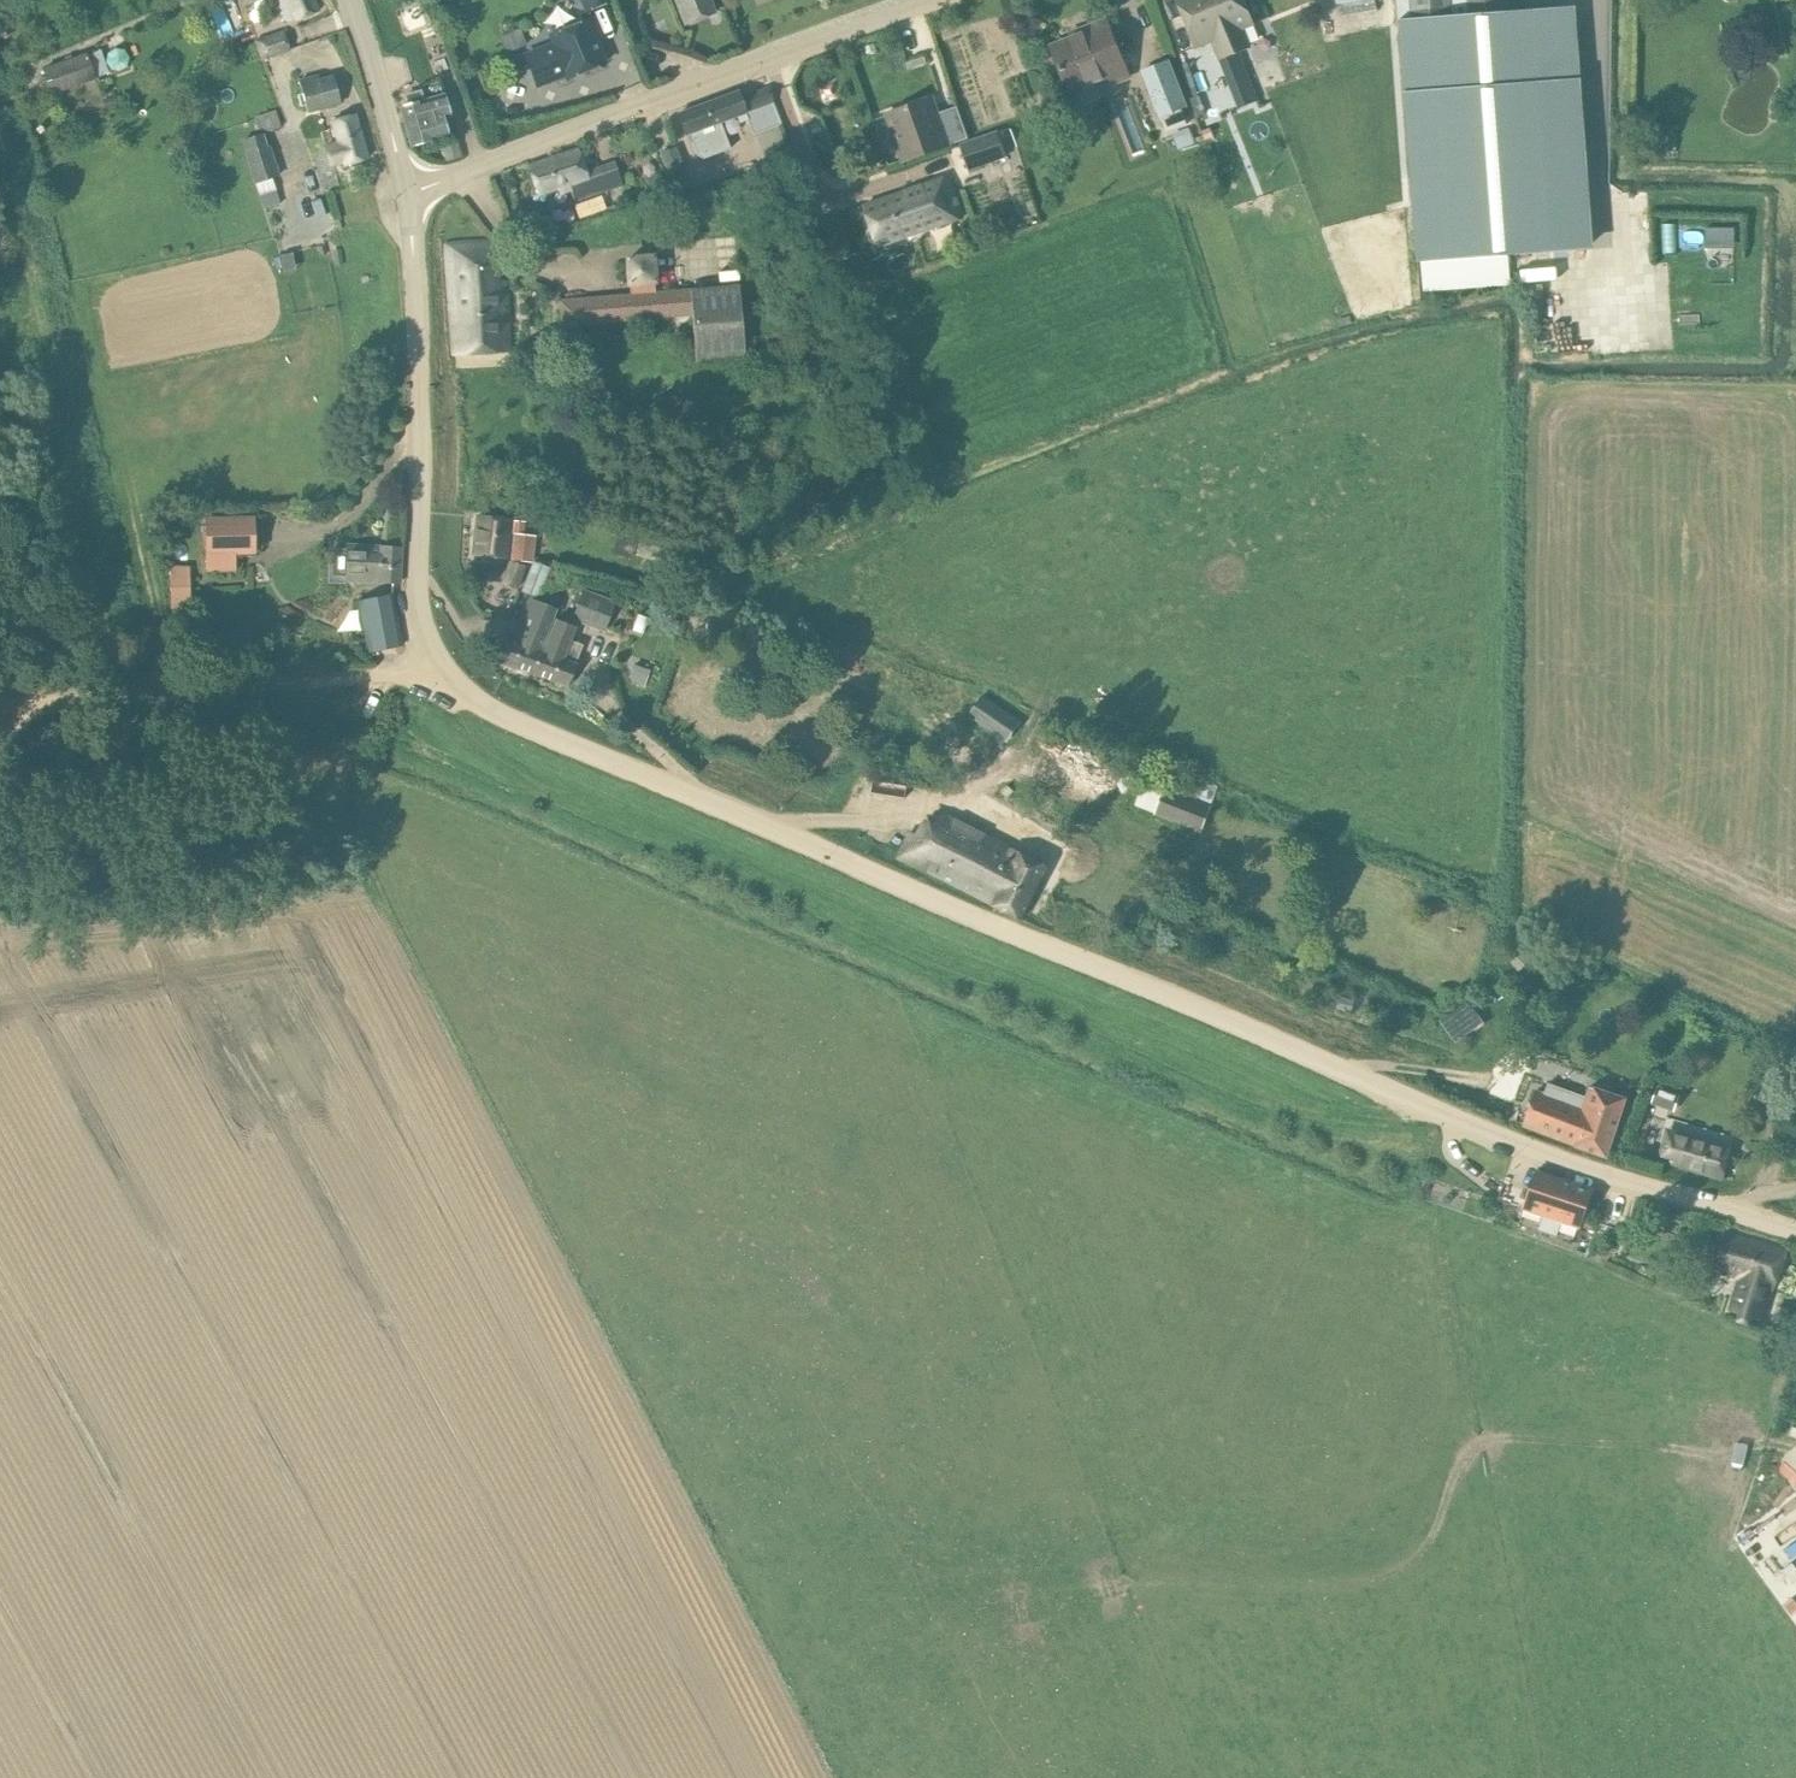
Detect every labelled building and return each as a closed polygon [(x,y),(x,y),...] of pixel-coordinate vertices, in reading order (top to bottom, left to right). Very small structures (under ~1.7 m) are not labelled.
[(277,3),(276,7),(281,19),(286,22),(294,18),(318,8),(315,0),(276,0),(277,3)] [(589,11),(611,2),(610,0),(585,0),(589,11)] [(684,23),(714,11),(709,0),(675,0),(684,23)] [(1221,57),(1238,51),(1250,46),(1243,28),(1254,24),(1244,0),(1179,0),(1197,46),(1214,40),(1221,57)] [(1403,100),(1405,100),(1417,263),(1594,250),(1576,6),(1518,11),(1517,0),(1396,0),(1403,100)] [(555,43),(525,55),(537,84),(538,88),(568,76),(570,80),(606,65),(602,55),(599,46),(602,45),(591,18),(551,34),(555,43)] [(1051,44),(1069,91),(1105,77),(1109,85),(1129,77),(1108,21),(1100,24),(1100,25),(1051,44)] [(525,27),(502,34),(508,51),(531,43),(525,27)] [(261,61),(290,51),(283,30),(253,40),(261,61)] [(39,82),(43,95),(50,93),(51,94),(95,79),(95,77),(108,72),(100,50),(87,55),(87,52),(42,68),(46,79),(39,82)] [(1232,85),(1249,78),(1238,51),(1221,57),(1232,85)] [(1187,105),(1169,59),(1141,69),(1159,116),(1187,105)] [(298,80),(307,113),(341,104),(333,74),(319,78),(318,74),(298,80)] [(737,91),(678,113),(685,133),(687,132),(696,156),(702,159),(730,148),(719,120),(735,114),(739,123),(747,120),(753,135),(780,124),(771,102),(773,101),(767,86),(739,98),(737,91)] [(400,107),(410,145),(446,135),(442,121),(451,118),(444,94),(424,99),(421,89),(403,94),(406,106),(400,107)] [(933,94),(884,112),(902,163),(952,145),(951,144),(968,138),(957,106),(940,112),(933,94)] [(331,120),(344,164),(368,157),(356,113),(331,120)] [(958,143),(969,174),(985,169),(983,164),(1008,156),(998,128),(958,143)] [(254,183),(279,176),(270,145),(267,146),(264,135),(242,141),(254,183)] [(571,192),(574,201),(623,186),(614,160),(584,169),(576,148),(527,164),(537,194),(557,187),(560,195),(571,192)] [(878,246),(964,215),(949,174),(863,205),(878,246)] [(620,201),(603,207),(605,213),(622,207),(620,201)] [(1712,226),(1712,244),(1742,243),(1741,225),(1712,226)] [(448,244),(455,351),(508,348),(505,287),(498,287),(495,242),(448,244)] [(557,298),(560,326),(688,315),(686,287),(654,289),(653,285),(657,284),(655,252),(623,255),(626,285),(629,285),(629,292),(557,298)] [(738,283),(689,288),(695,362),(744,358),(738,283)] [(474,553),(506,556),(510,519),(478,515),(474,553)] [(206,520),(207,567),(233,567),(233,553),(253,552),(252,519),(206,520)] [(500,583),(518,590),(527,566),(517,562),(519,557),(531,562),(533,561),(535,535),(524,534),(525,521),(513,520),(510,560),(509,560),(500,583)] [(345,580),(376,582),(377,580),(399,581),(401,547),(379,546),(379,545),(347,543),(346,549),(332,548),(331,573),(345,574),(345,580)] [(520,592),(538,598),(549,567),(533,561),(531,562),(520,592)] [(571,620),(604,631),(615,600),(583,588),(571,620)] [(367,652),(404,644),(393,594),(357,600),(367,652)] [(493,659),(533,673),(543,648),(539,647),(554,608),(535,600),(519,643),(501,636),(493,659)] [(533,673),(568,686),(576,663),(582,645),(569,640),(575,626),(555,619),(544,649),(543,648),(533,673)] [(1023,726),(991,690),(971,707),(1004,743),(1023,726)] [(1152,776),(1136,802),(1197,838),(1212,812),(1152,776)] [(983,838),(985,832),(945,812),(931,840),(909,830),(896,855),(1020,917),(1047,863),(1016,847),(1013,853),(983,838)] [(1448,1015),(1463,1033),(1486,1014),(1471,996),(1448,1015)] [(1537,1089),(1524,1125),(1563,1139),(1563,1140),(1574,1144),(1606,1155),(1625,1096),(1630,1079),(1596,1068),(1589,1087),(1587,1095),(1543,1078),(1538,1090),(1537,1089)] [(1681,1093),(1658,1085),(1652,1100),(1675,1108),(1681,1093)] [(1791,1129),(1775,1123),(1770,1140),(1786,1145),(1791,1129)] [(1656,1159),(1721,1177),(1730,1148),(1681,1134),(1665,1129),(1656,1159)] [(1788,1175),(1795,1175),(1795,1158),(1788,1158),(1788,1175)] [(1539,1228),(1557,1234),(1562,1219),(1579,1225),(1591,1187),(1536,1169),(1524,1206),(1544,1213),(1539,1228)] [(1729,1307),(1761,1319),(1772,1287),(1777,1288),(1789,1249),(1723,1229),(1711,1268),(1739,1277),(1729,1307)] [(1773,1325),(1792,1331),(1795,1317),(1795,1311),(1779,1306),(1773,1325)]
